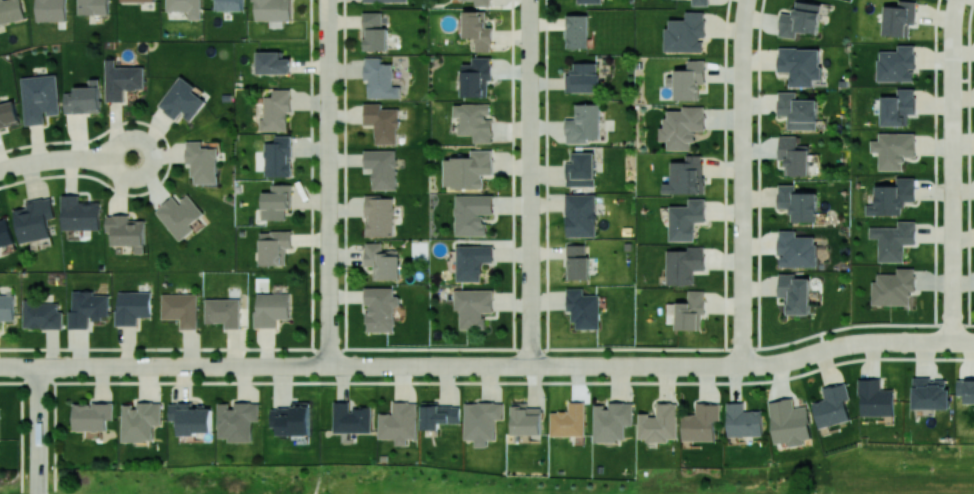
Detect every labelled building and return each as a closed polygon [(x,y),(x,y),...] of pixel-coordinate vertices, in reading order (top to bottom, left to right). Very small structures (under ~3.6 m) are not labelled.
[(21,0),(0,0),(0,24),(25,18),(21,0)] [(66,20),(66,0),(36,0),(36,21),(66,20)] [(109,14),(109,0),(79,0),(79,14),(109,14)] [(201,0),(166,0),(166,11),(189,11),(188,19),(200,19),(201,0)] [(244,0),(213,0),(214,10),(244,10),(244,0)] [(291,0),(252,0),(253,21),(270,20),(270,28),(283,27),(283,20),(291,20),(291,0)] [(883,35),(909,36),(910,24),(915,24),(917,1),(899,0),(899,6),(884,6),(883,35)] [(778,36),(796,38),(796,31),(818,34),(821,3),(795,1),(793,14),(781,12),(778,36)] [(486,11),(464,11),(465,38),(476,38),(476,51),(492,51),(492,27),(486,28),(486,11)] [(665,51),(703,52),(703,39),(705,39),(705,12),(686,11),(686,20),(669,19),(669,28),(665,28),(665,51)] [(387,50),(387,28),(382,28),(382,12),(364,12),(364,27),(366,27),(366,50),(387,50)] [(588,15),(567,15),(568,48),(588,48),(588,15)] [(878,81),(914,81),(914,70),(915,70),(915,45),(898,45),(898,51),(878,51),(878,81)] [(790,86),(813,86),(813,79),(820,79),(820,48),(779,47),(779,72),(790,72),(790,86)] [(283,52),(257,51),(257,73),(291,74),(291,58),(283,58),(283,52)] [(400,98),(400,86),(393,86),(393,63),(381,63),(382,57),(364,57),(364,81),(368,81),(368,97),(400,98)] [(492,57),(473,57),(473,64),(462,64),(463,97),(489,97),(488,80),(492,80),(492,57)] [(144,66),(116,67),(116,59),(106,59),(106,102),(124,101),(124,90),(144,90),(144,66)] [(676,100),(699,100),(699,84),(705,84),(705,60),(688,60),(688,69),(676,69),(676,100)] [(598,92),(599,63),(574,62),(574,71),(566,71),(566,92),(598,92)] [(22,77),(25,125),(46,124),(45,115),(60,114),(58,75),(22,77)] [(192,121),(206,100),(193,91),(196,87),(179,76),(158,106),(176,119),(181,113),(192,121)] [(100,78),(89,79),(90,87),(74,87),(74,92),(65,92),(65,113),(101,112),(100,78)] [(915,88),(897,89),(897,96),(881,97),(882,126),(908,125),(908,113),(915,113),(915,88)] [(259,131),(286,130),(286,112),(291,112),(290,89),(272,89),(272,96),(263,96),(264,119),(259,119),(259,131)] [(788,129),(817,129),(818,100),(797,99),(797,91),(779,91),(778,115),(788,115),(788,129)] [(20,122),(15,100),(0,104),(0,127),(20,122)] [(398,144),(398,108),(382,108),(382,103),(365,103),(365,124),(375,124),(375,144),(398,144)] [(473,142),(492,143),(493,118),(489,118),(490,104),(454,104),(453,117),(460,117),(459,135),(473,135),(473,142)] [(588,143),(588,139),(599,139),(600,104),(576,104),(576,119),(566,119),(566,143),(588,143)] [(667,110),(667,118),(664,118),(664,127),(660,127),(660,139),(667,139),(667,148),(689,148),(689,139),(694,139),(694,132),(692,132),(692,128),(705,128),(705,113),(703,113),(703,105),(683,105),(683,110),(667,110)] [(878,170),(903,170),(903,156),(915,156),(915,132),(878,133),(878,140),(871,140),(871,152),(878,152),(878,170)] [(264,142),(264,176),(291,176),(290,156),(291,156),(291,135),(274,135),(275,142),(264,142)] [(809,145),(798,145),(798,135),(779,136),(779,160),(787,160),(787,175),(809,175),(809,145)] [(192,183),(217,183),(218,147),(202,147),(202,141),(186,141),(186,164),(192,164),(192,183)] [(396,150),(365,150),(365,168),(372,169),(372,189),(396,189),(396,150)] [(483,188),(483,174),(493,174),(493,150),(471,150),(471,158),(444,157),(444,188),(483,188)] [(595,186),(594,152),(574,152),(574,163),(566,163),(566,186),(595,186)] [(671,162),(687,162),(687,155),(701,155),(701,162),(702,162),(702,177),(704,177),(704,192),(663,191),(663,183),(671,183),(671,162)] [(866,215),(903,214),(903,201),(915,201),(915,177),(896,178),(896,185),(875,185),(875,204),(866,205),(866,215)] [(291,184),(271,184),(271,192),(262,192),(262,220),(285,220),(285,209),(291,209),(291,184)] [(817,193),(796,192),(796,185),(778,185),(778,208),(790,208),(790,221),(817,222),(817,193)] [(195,228),(192,224),(205,213),(188,194),(179,202),(173,196),(156,212),(181,241),(195,228)] [(566,236),(596,236),(595,194),(565,194),(566,236)] [(63,230),(101,229),(101,201),(80,202),(80,195),(62,195),(63,230)] [(494,195),(456,195),(456,235),(486,235),(486,214),(494,214),(494,195)] [(366,236),(393,236),(393,197),(365,196),(365,217),(367,217),(366,236)] [(14,210),(21,243),(52,237),(48,219),(56,217),(52,197),(26,201),(27,207),(14,210)] [(669,205),(688,205),(688,197),(705,197),(705,221),(693,221),(693,238),(670,239),(669,205)] [(145,253),(146,220),(130,219),(130,215),(107,214),(106,232),(113,232),(113,245),(136,245),(135,253),(145,253)] [(8,217),(0,219),(0,247),(14,244),(8,217)] [(878,261),(903,261),(903,244),(915,244),(915,221),(897,221),(897,227),(869,227),(869,238),(878,238),(878,261)] [(779,267),(816,266),(816,236),(796,236),(796,230),(779,230),(779,267)] [(259,231),(260,265),(286,265),(286,248),(292,247),(291,231),(259,231)] [(373,279),(399,279),(399,250),(382,250),(383,243),(365,243),(365,266),(374,266),(373,279)] [(586,244),(566,245),(566,279),(589,279),(589,256),(586,256),(586,244)] [(494,245),(457,245),(457,281),(482,281),(482,262),(493,262),(494,245)] [(666,250),(687,249),(687,246),(703,246),(703,254),(704,254),(704,269),(693,269),(693,283),(666,283),(666,250)] [(872,305),(910,305),(910,291),(915,291),(915,267),(896,268),(896,274),(877,274),(877,281),(872,281),(872,305)] [(810,314),(810,278),(796,279),(796,274),(779,274),(779,297),(786,297),(786,314),(810,314)] [(394,288),(365,288),(364,305),(367,305),(367,331),(394,331),(394,306),(399,306),(399,296),(393,296),(394,288)] [(599,294),(583,295),(583,288),(566,288),(566,311),(573,311),(573,329),(600,328),(599,294)] [(454,290),(455,310),(461,310),(461,329),(486,329),(485,312),(494,312),(493,289),(454,290)] [(676,301),(688,301),(688,289),(704,289),(704,298),(705,298),(705,312),(700,312),(700,328),(676,328),(676,301)] [(108,295),(93,295),(93,290),(72,290),(72,311),(68,311),(69,329),(89,328),(89,319),(109,319),(108,295)] [(116,325),(137,325),(137,317),(150,317),(151,292),(116,291),(116,325)] [(161,319),(181,319),(180,329),(198,329),(198,294),(162,293),(161,319)] [(289,319),(290,293),(255,293),(255,327),(276,327),(276,318),(289,319)] [(0,295),(0,329),(1,329),(1,320),(14,320),(14,295),(0,295)] [(240,299),(205,298),(205,323),(225,323),(225,328),(239,328),(240,299)] [(23,329),(63,329),(63,311),(58,311),(58,301),(23,301),(23,329)] [(859,379),(860,416),(895,416),(894,389),(881,390),(881,378),(859,379)] [(950,410),(951,388),(946,388),(946,378),(913,378),(912,408),(950,410)] [(957,396),(966,396),(966,403),(973,403),(973,379),(958,379),(957,396)] [(812,402),(819,428),(851,420),(846,400),(850,399),(846,382),(822,389),(825,399),(812,402)] [(770,401),(774,443),(790,442),(790,446),(804,444),(804,439),(811,438),(808,406),(794,407),(793,398),(770,401)] [(253,441),(252,421),(260,420),(259,401),(232,402),(218,403),(218,438),(228,437),(228,442),(253,441)] [(279,435),(310,434),(309,401),(291,402),(291,407),(270,408),(271,427),(278,426),(279,435)] [(372,432),(372,407),(351,407),(351,401),(334,402),(334,432),(372,432)] [(380,413),(379,438),(397,438),(397,445),(408,445),(408,438),(417,439),(417,402),(393,401),(393,413),(380,413)] [(113,403),(74,402),(74,430),(107,430),(107,420),(113,420),(113,403)] [(123,441),(154,441),(154,425),(162,425),(162,402),(135,402),(135,404),(122,404),(123,441)] [(212,434),(212,408),(193,408),(193,402),(169,402),(169,420),(179,420),(179,433),(212,434)] [(503,419),(503,402),(464,402),(465,440),(475,439),(476,446),(487,446),(487,440),(495,440),(495,419),(503,419)] [(541,435),(542,408),(528,408),(528,402),(513,402),(513,434),(541,435)] [(585,435),(585,402),(569,402),(569,411),(551,412),(551,436),(585,435)] [(594,441),(625,441),(625,424),(633,425),(633,402),(607,402),(607,404),(594,404),(594,441)] [(677,402),(657,402),(657,414),(638,414),(639,441),(678,440),(677,402)] [(763,435),(763,410),(744,410),(744,402),(727,402),(728,436),(763,435)] [(422,429),(440,430),(440,423),(460,423),(461,404),(422,403),(422,429)] [(682,440),(714,441),(715,420),(720,421),(721,403),(696,403),(696,413),(683,413),(682,440)]
